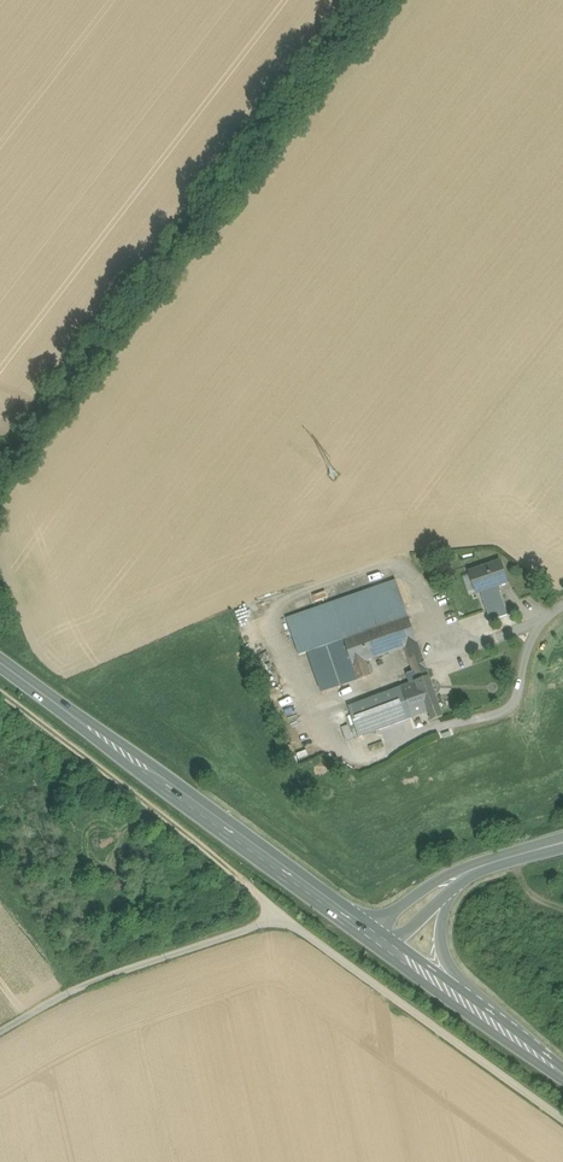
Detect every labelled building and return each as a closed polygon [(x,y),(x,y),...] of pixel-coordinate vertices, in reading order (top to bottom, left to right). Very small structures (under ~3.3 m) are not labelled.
[(501,561),(470,572),(474,585),(478,583),(487,612),(503,606),(504,606),(498,586),(508,583),(501,561)] [(396,580),(286,619),(299,656),(309,652),(327,646),(327,645),(367,631),(408,616),(396,580)] [(305,600),(290,604),(291,609),(306,605),(305,600)] [(503,606),(487,612),(491,621),(506,616),(503,606)] [(408,616),(367,631),(327,645),(327,646),(309,652),(323,692),(371,675),(366,661),(406,647),(418,643),(408,616)] [(418,643),(406,647),(409,656),(407,656),(410,663),(412,663),(413,667),(415,671),(426,667),(425,663),(418,643)] [(415,671),(407,674),(411,683),(401,687),(413,718),(417,716),(429,711),(432,720),(431,720),(431,721),(443,717),(426,667),(415,671)] [(401,687),(349,706),(360,737),(413,718),(401,687)] [(429,711),(417,716),(420,725),(431,721),(431,720),(432,720),(429,711)] [(349,725),(341,728),(346,740),(354,737),(349,725)] [(301,744),(312,741),(307,728),(297,732),(301,744)]
